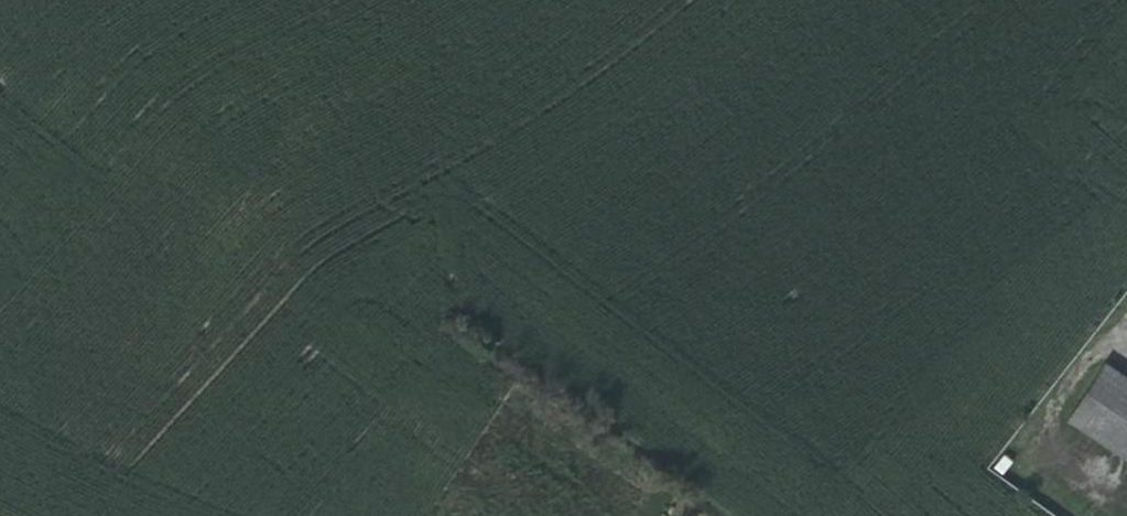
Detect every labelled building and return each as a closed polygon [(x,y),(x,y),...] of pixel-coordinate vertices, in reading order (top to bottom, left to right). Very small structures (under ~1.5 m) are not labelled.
[(1067,419),(1126,458),(1126,379),(1102,363),(1067,419)]
